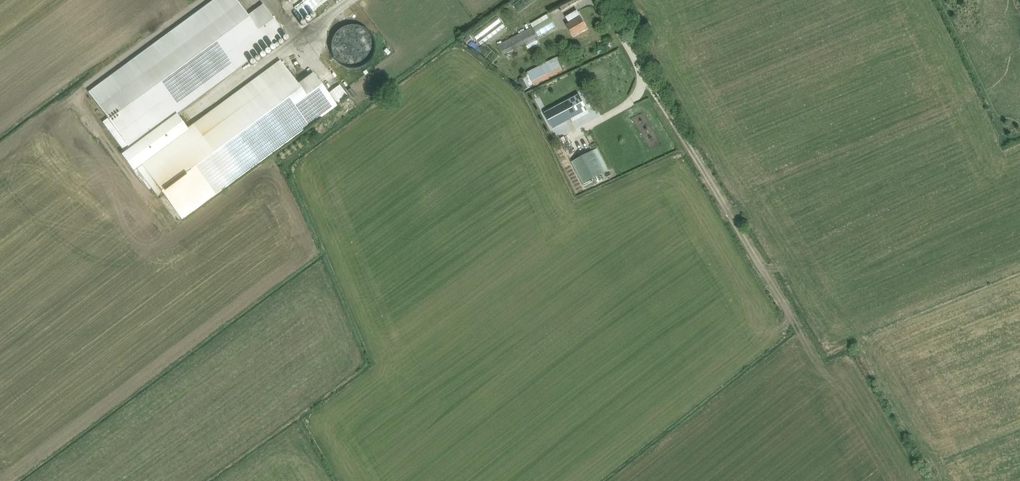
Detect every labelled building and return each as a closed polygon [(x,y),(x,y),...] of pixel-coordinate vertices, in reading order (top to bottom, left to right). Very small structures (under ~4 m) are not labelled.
[(88,91),(108,118),(103,122),(124,152),(129,148),(177,114),(285,35),(263,3),(246,15),(235,0),(212,0),(88,91)] [(548,13),(531,24),(533,27),(498,45),(503,55),(533,39),(555,26),(548,13)] [(572,14),(567,17),(571,23),(567,25),(574,37),(588,28),(581,17),(576,20),(572,14)] [(482,27),(486,41),(505,37),(503,29),(510,28),(508,21),(482,27)] [(346,58),(377,61),(379,32),(365,31),(363,45),(356,44),(355,52),(347,52),(346,58)] [(124,152),(122,154),(134,171),(136,169),(157,197),(163,193),(182,220),(337,106),(313,73),(298,84),(280,60),(187,128),(177,114),(129,148),(124,152)] [(533,84),(562,70),(558,61),(529,74),(529,75),(533,84)] [(569,120),(573,127),(593,116),(581,95),(546,114),(554,128),(569,120)] [(608,169),(597,149),(573,162),(584,182),(608,169)]
